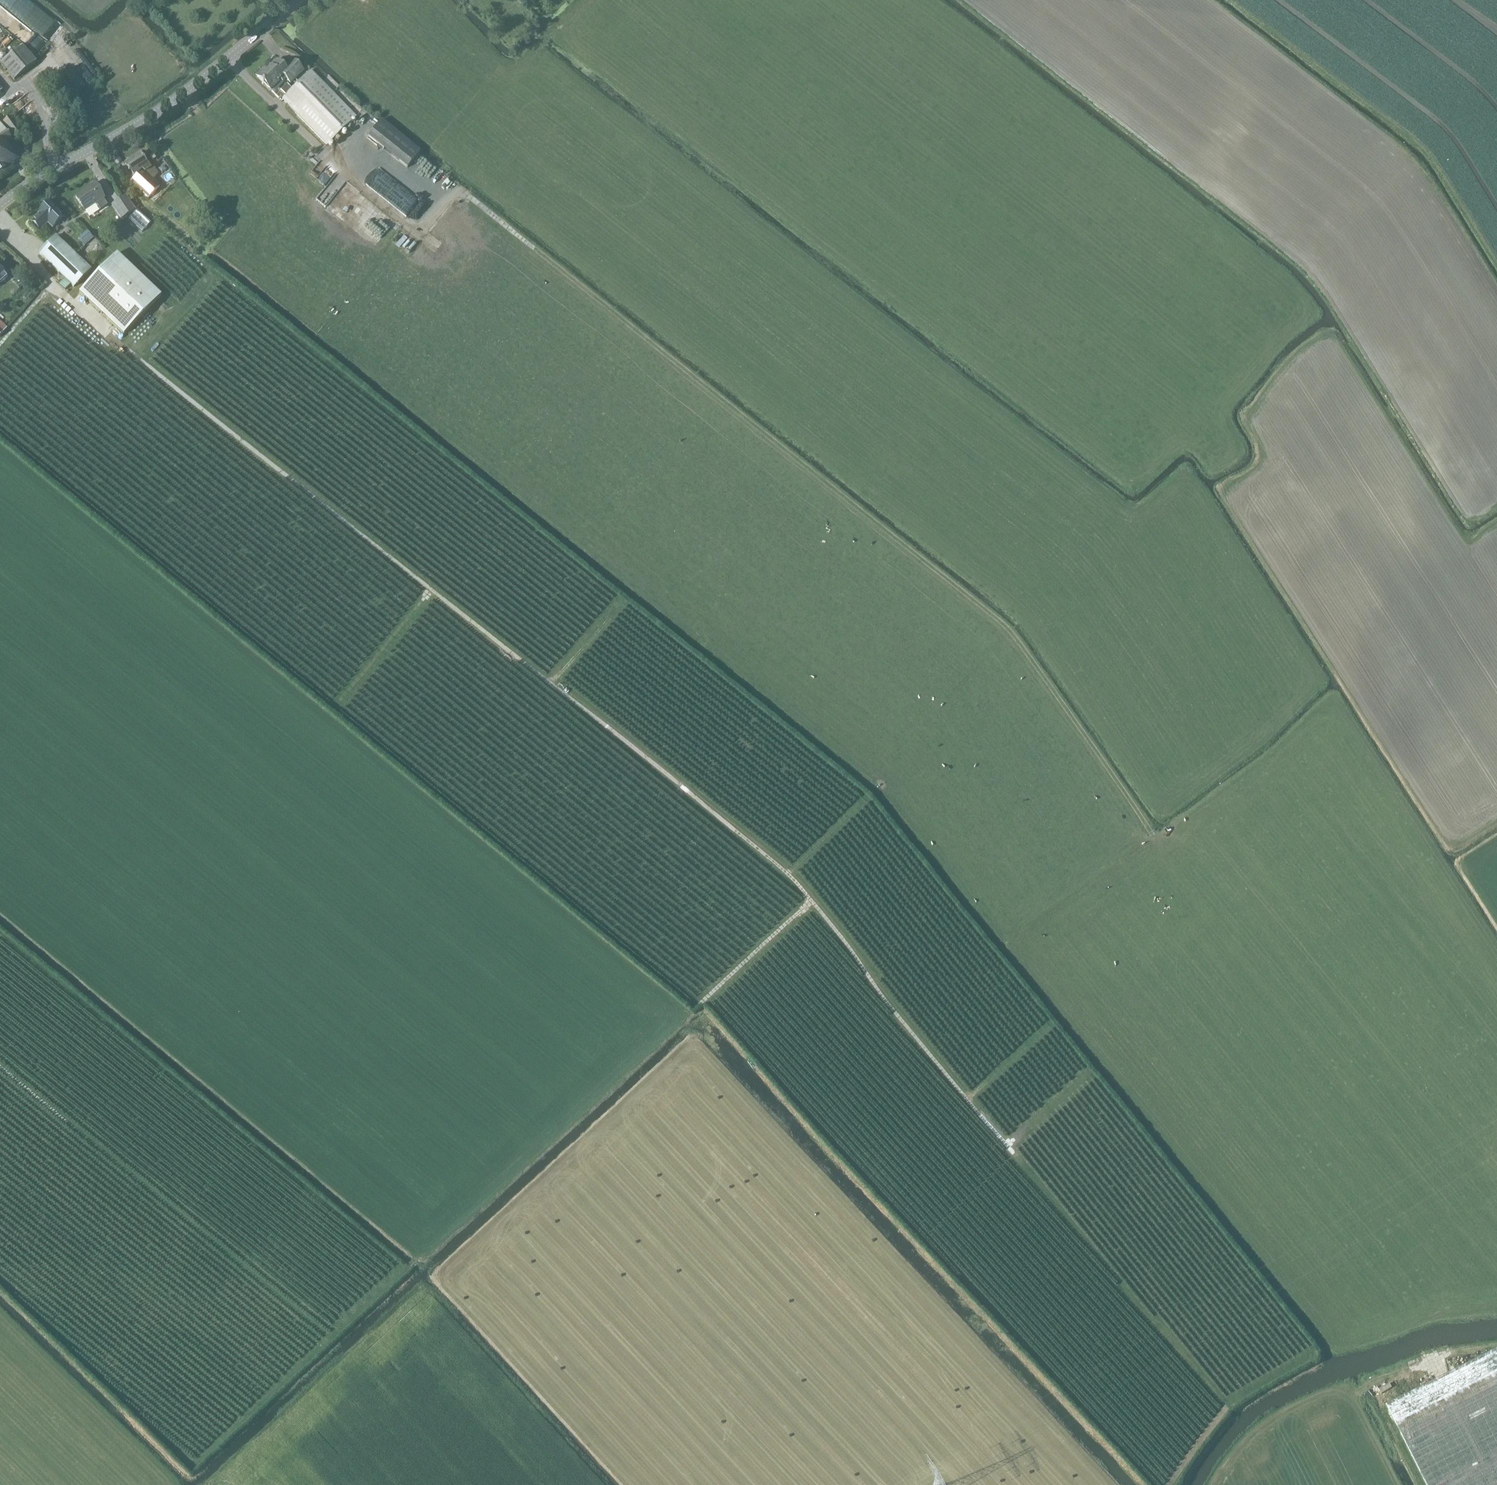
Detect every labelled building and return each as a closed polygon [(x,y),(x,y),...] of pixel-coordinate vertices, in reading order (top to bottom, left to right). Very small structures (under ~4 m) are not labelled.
[(1,64),(14,80),(36,62),(23,47),(17,52),(16,51),(1,64)] [(257,77),(263,82),(262,83),(263,85),(265,83),(271,89),(281,79),(283,81),(285,78),(290,83),(303,70),(293,60),(284,69),(277,61),(266,71),(264,69),(257,77)] [(356,117),(341,102),(311,71),(305,76),(282,99),(327,145),(356,117)] [(12,141),(14,140),(23,133),(11,117),(0,125),(0,174),(13,165),(12,164),(20,159),(8,144),(12,141)] [(381,121),(368,137),(407,168),(420,152),(381,121)] [(368,137),(359,147),(366,153),(375,143),(368,137)] [(140,154),(139,154),(137,153),(132,156),(133,158),(125,163),(131,172),(135,178),(130,182),(148,199),(160,187),(151,179),(157,174),(152,167),(150,168),(140,154)] [(326,184),(314,200),(324,208),(345,181),(318,160),(310,171),(326,184)] [(407,172),(398,184),(383,173),(380,177),(389,184),(381,196),(402,211),(413,196),(414,196),(423,183),(407,172)] [(104,198),(95,183),(86,189),(86,191),(75,198),(84,211),(96,203),(100,210),(107,205),(103,199),(104,198)] [(431,185),(419,199),(428,208),(438,197),(433,192),(435,189),(431,185)] [(333,200),(342,208),(354,196),(345,187),(333,200)] [(121,219),(135,209),(126,195),(112,205),(121,219)] [(39,214),(31,222),(40,231),(48,223),(53,228),(63,217),(49,202),(38,213),(39,214)] [(137,210),(128,220),(142,232),(150,222),(137,210)] [(91,270),(56,236),(39,254),(74,287),(91,270)] [(117,254),(79,293),(123,336),(161,296),(117,254)] [(1387,1404),(1427,1484),(1496,1484),(1496,1350),(1496,1349),(1387,1404)]
